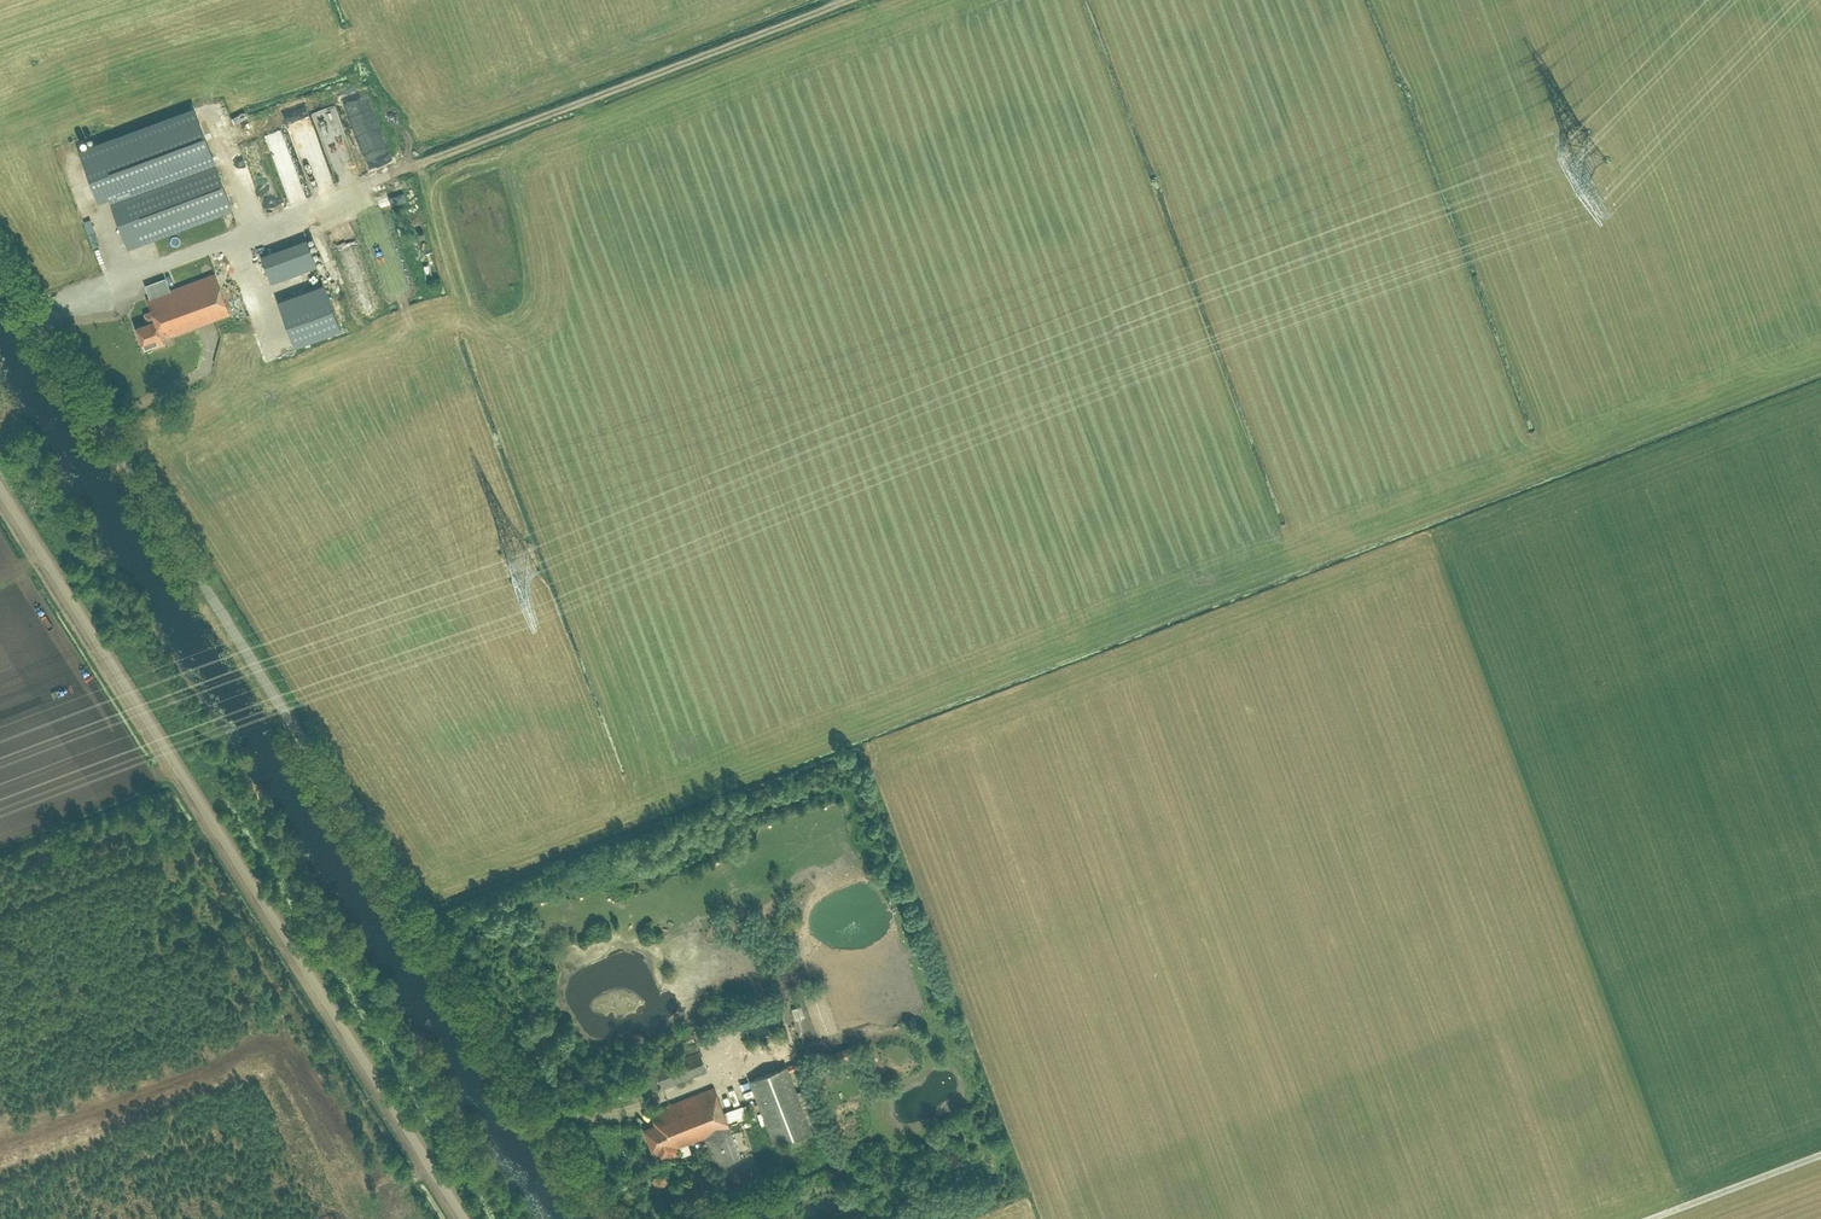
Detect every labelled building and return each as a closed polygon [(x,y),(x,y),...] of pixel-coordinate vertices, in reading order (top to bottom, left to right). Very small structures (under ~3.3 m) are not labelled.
[(349,151),(335,109),(317,115),(339,184),(363,176),(355,149),(349,151)] [(219,120),(213,122),(217,136),(223,134),(219,120)] [(235,135),(228,137),(232,149),(239,147),(235,135)] [(322,147),(303,156),(311,173),(330,164),(322,147)] [(279,164),(286,163),(284,153),(278,154),(279,164)] [(233,210),(212,155),(108,194),(128,248),(233,210)] [(322,176),(323,180),(315,182),(316,186),(331,183),(329,174),(322,176)] [(379,243),(389,236),(384,230),(374,236),(379,243)] [(317,266),(307,239),(261,255),(271,283),(317,266)] [(230,314),(215,273),(147,298),(151,311),(147,312),(145,315),(148,322),(136,326),(142,343),(143,343),(145,348),(155,344),(155,345),(164,342),(163,338),(230,314)] [(322,282),(275,299),(292,346),(340,328),(322,282)] [(707,1069),(696,1042),(691,1044),(693,1050),(653,1066),(662,1087),(707,1069)] [(851,1044),(834,1051),(837,1060),(854,1053),(851,1044)] [(811,1130),(786,1066),(749,1080),(774,1144),(811,1130)] [(728,1126),(713,1087),(651,1111),(653,1118),(655,1123),(643,1127),(656,1161),(679,1152),(677,1147),(704,1137),(716,1166),(740,1157),(729,1127),(728,1126)] [(728,1109),(731,1119),(749,1114),(745,1104),(728,1109)]
